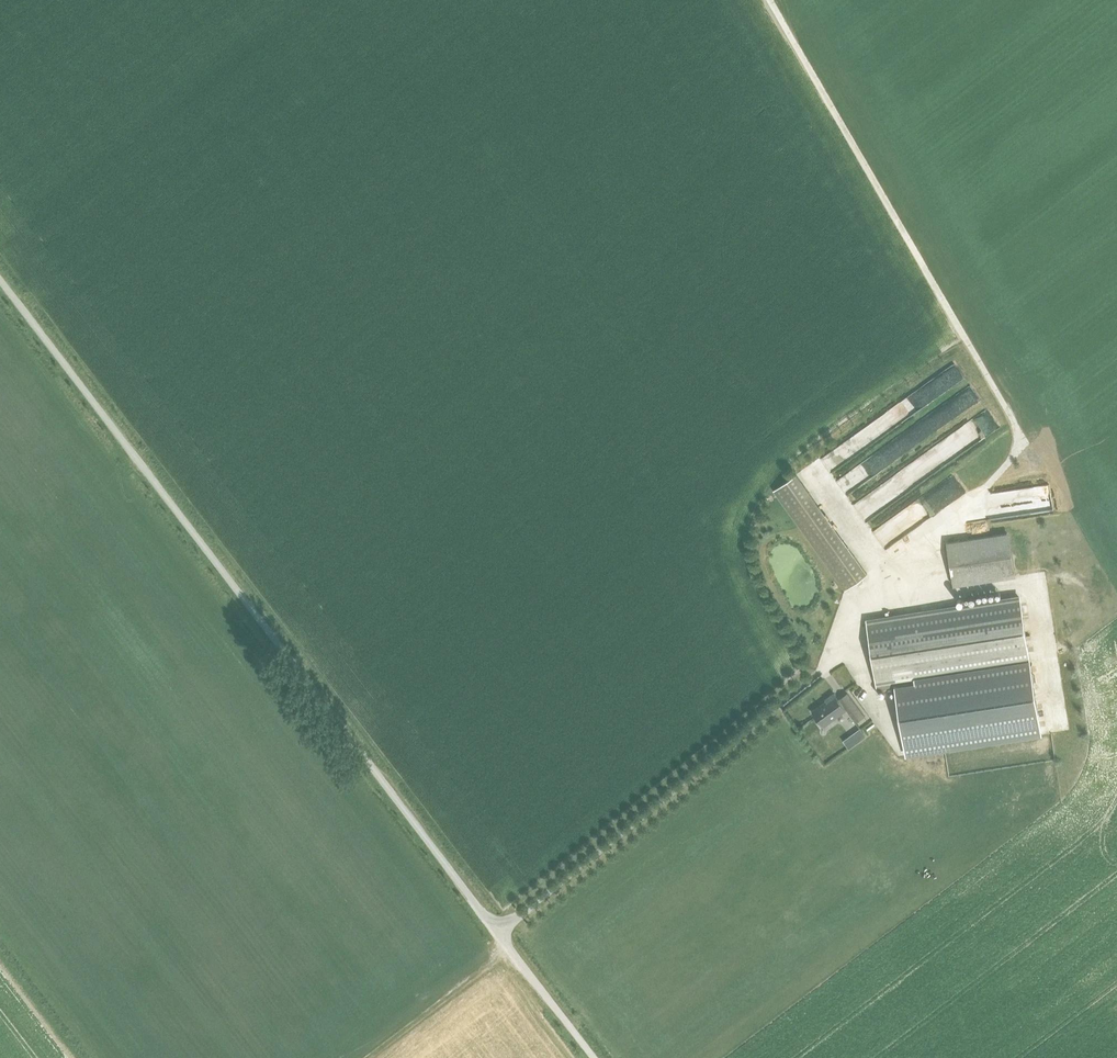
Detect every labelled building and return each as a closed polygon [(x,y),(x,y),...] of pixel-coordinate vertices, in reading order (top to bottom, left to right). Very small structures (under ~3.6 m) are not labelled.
[(889,407),(852,434),(858,442),(864,438),(866,441),(897,418),(889,407)] [(923,474),(991,429),(988,425),(982,430),(978,424),(965,432),(960,425),(912,458),(923,474)] [(906,429),(859,457),(867,471),(869,470),(870,472),(897,455),(895,451),(913,440),(906,429)] [(857,518),(874,545),(958,495),(945,472),(913,491),(910,486),(857,518)] [(796,474),(773,490),(786,508),(845,589),(867,573),(809,492),(796,474)] [(930,513),(933,523),(944,519),(941,510),(930,513)] [(996,529),(934,539),(941,583),(1003,574),(996,529)] [(1036,544),(1027,546),(1029,553),(1038,550),(1036,544)] [(973,589),(959,591),(960,598),(974,596),(973,589)] [(1025,635),(1019,597),(867,621),(877,689),(916,683),(915,678),(1029,660),(1026,639),(1025,635)] [(916,683),(895,687),(898,707),(905,755),(1042,735),(1029,660),(915,678),(916,683)] [(864,716),(847,693),(838,699),(834,693),(825,699),(827,701),(821,706),(821,705),(812,711),(819,721),(821,719),(824,724),(845,709),(855,722),(864,716)] [(859,728),(852,734),(858,742),(865,736),(859,728)]
